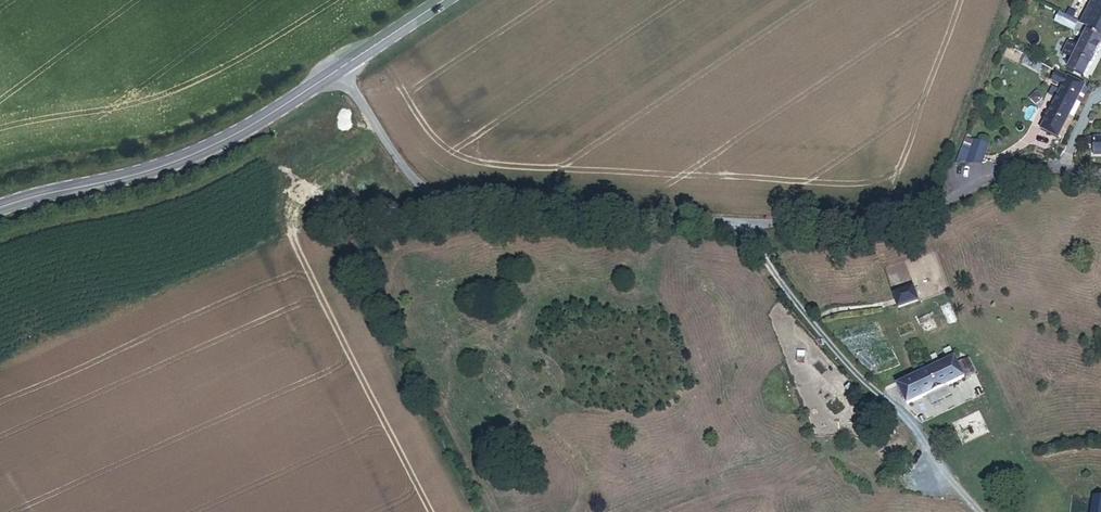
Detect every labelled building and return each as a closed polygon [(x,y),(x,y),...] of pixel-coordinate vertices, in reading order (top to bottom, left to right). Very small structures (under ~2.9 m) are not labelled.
[(1052,150),(1089,78),(1087,77),(1100,50),(1100,0),(1095,0),(1082,24),(1092,29),(1067,77),(1069,77),(1063,88),(1035,142),(1052,150)] [(1080,22),(1063,13),(1059,21),(1076,30),(1080,22)] [(1052,69),(1046,80),(1063,88),(1069,77),(1067,77),(1052,69)] [(1088,139),(1088,144),(1093,144),(1093,154),(1100,154),(1100,139),(1088,139)] [(979,166),(986,148),(977,144),(968,168),(979,166)] [(915,303),(911,290),(893,296),(897,309),(915,303)] [(953,358),(896,386),(906,405),(962,377),(956,364),(953,358)] [(966,359),(956,364),(962,377),(973,372),(966,359)]
